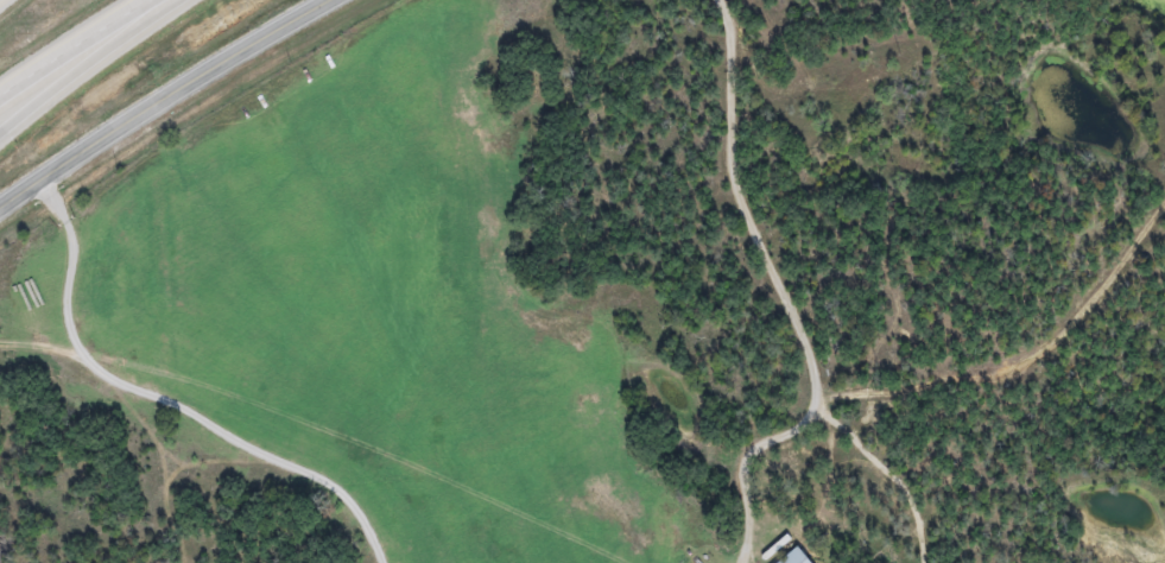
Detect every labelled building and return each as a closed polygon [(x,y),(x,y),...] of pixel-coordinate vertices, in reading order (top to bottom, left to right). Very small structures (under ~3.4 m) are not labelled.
[(794,546),(809,562),(775,562),(794,546)]
